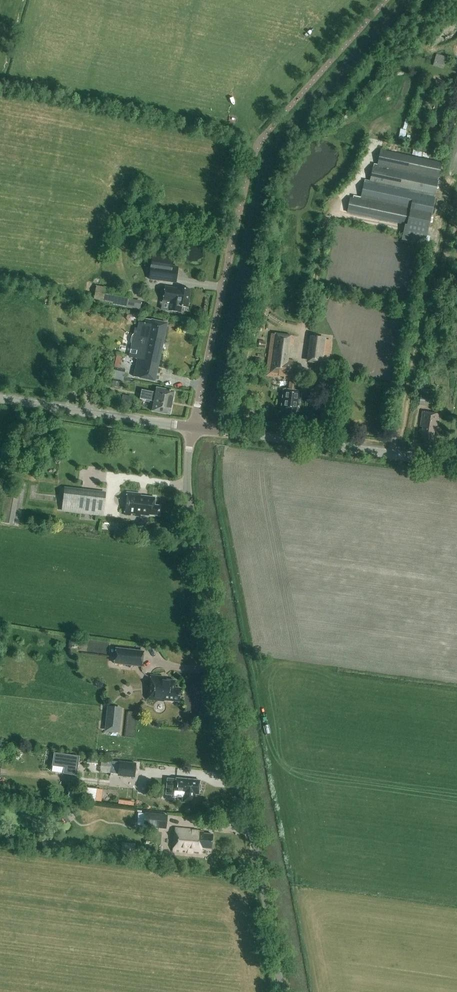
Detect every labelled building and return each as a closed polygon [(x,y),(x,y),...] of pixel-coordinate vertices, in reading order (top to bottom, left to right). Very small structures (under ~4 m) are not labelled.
[(437,51),(434,61),(443,64),(447,54),(437,51)] [(430,214),(442,163),(380,149),(377,165),(374,164),(373,167),(372,166),(369,181),(364,180),(360,197),(353,196),(353,198),(350,197),(347,213),(408,226),(411,210),(430,214)] [(136,209),(141,210),(144,196),(139,195),(136,209)] [(430,214),(411,210),(408,226),(405,240),(424,244),(430,214)] [(152,254),(149,279),(176,282),(178,267),(172,266),(173,257),(152,254)] [(96,286),(94,298),(114,302),(116,289),(96,286)] [(188,307),(191,289),(178,287),(178,288),(165,286),(163,300),(171,301),(170,310),(169,310),(169,311),(181,312),(182,306),(188,307)] [(256,319),(265,319),(266,304),(256,304),(256,319)] [(134,377),(155,381),(167,323),(152,319),(151,320),(146,319),(145,324),(139,323),(138,329),(135,328),(134,333),(131,336),(131,340),(132,344),(129,357),(138,358),(134,377)] [(289,380),(288,389),(284,389),(281,408),(287,409),(285,418),(295,419),(296,410),(299,411),(301,391),(295,390),(297,376),(296,376),(297,371),(295,371),(296,364),(295,363),(295,361),(289,360),(291,345),(293,345),(295,337),(292,336),(271,333),(265,376),(278,378),(278,376),(284,377),(284,379),(289,380)] [(315,363),(322,364),(326,339),(313,338),(310,363),(315,363)] [(315,363),(314,368),(327,370),(331,340),(326,339),(322,364),(315,363)] [(125,369),(115,367),(112,378),(123,380),(125,369)] [(169,414),(174,391),(156,388),(155,394),(153,394),(154,392),(142,390),(140,399),(154,401),(152,411),(169,414)] [(121,402),(129,405),(132,397),(124,394),(121,402)] [(419,405),(435,407),(437,396),(420,394),(419,405)] [(438,420),(439,414),(423,412),(421,427),(423,427),(421,437),(433,439),(434,429),(436,429),(437,420),(438,420)] [(101,515),(103,495),(65,490),(63,511),(101,515)] [(154,505),(155,497),(139,495),(139,493),(127,492),(124,515),(139,516),(141,514),(148,515),(149,514),(159,515),(160,506),(154,505)] [(11,523),(13,511),(1,509),(0,513),(0,521),(11,523)] [(109,653),(111,640),(82,636),(80,649),(109,653)] [(142,666),(144,651),(115,647),(113,663),(142,666)] [(175,688),(175,681),(163,679),(164,677),(151,675),(148,699),(164,701),(164,700),(179,702),(181,688),(175,688)] [(120,711),(109,710),(107,729),(117,730),(120,711)] [(77,773),(79,755),(55,752),(54,764),(66,766),(65,772),(77,773)] [(134,777),(136,763),(111,761),(111,771),(109,771),(109,773),(117,774),(117,775),(134,777)] [(176,778),(176,779),(167,779),(166,794),(175,795),(175,796),(183,797),(183,802),(195,803),(195,794),(199,794),(199,790),(200,790),(201,785),(200,784),(200,780),(176,778)] [(166,828),(167,815),(145,812),(143,826),(166,828)] [(212,849),(213,834),(204,834),(204,832),(193,831),(193,830),(176,828),(173,851),(202,854),(202,848),(212,849)] [(121,842),(121,851),(134,852),(135,842),(121,842)]
